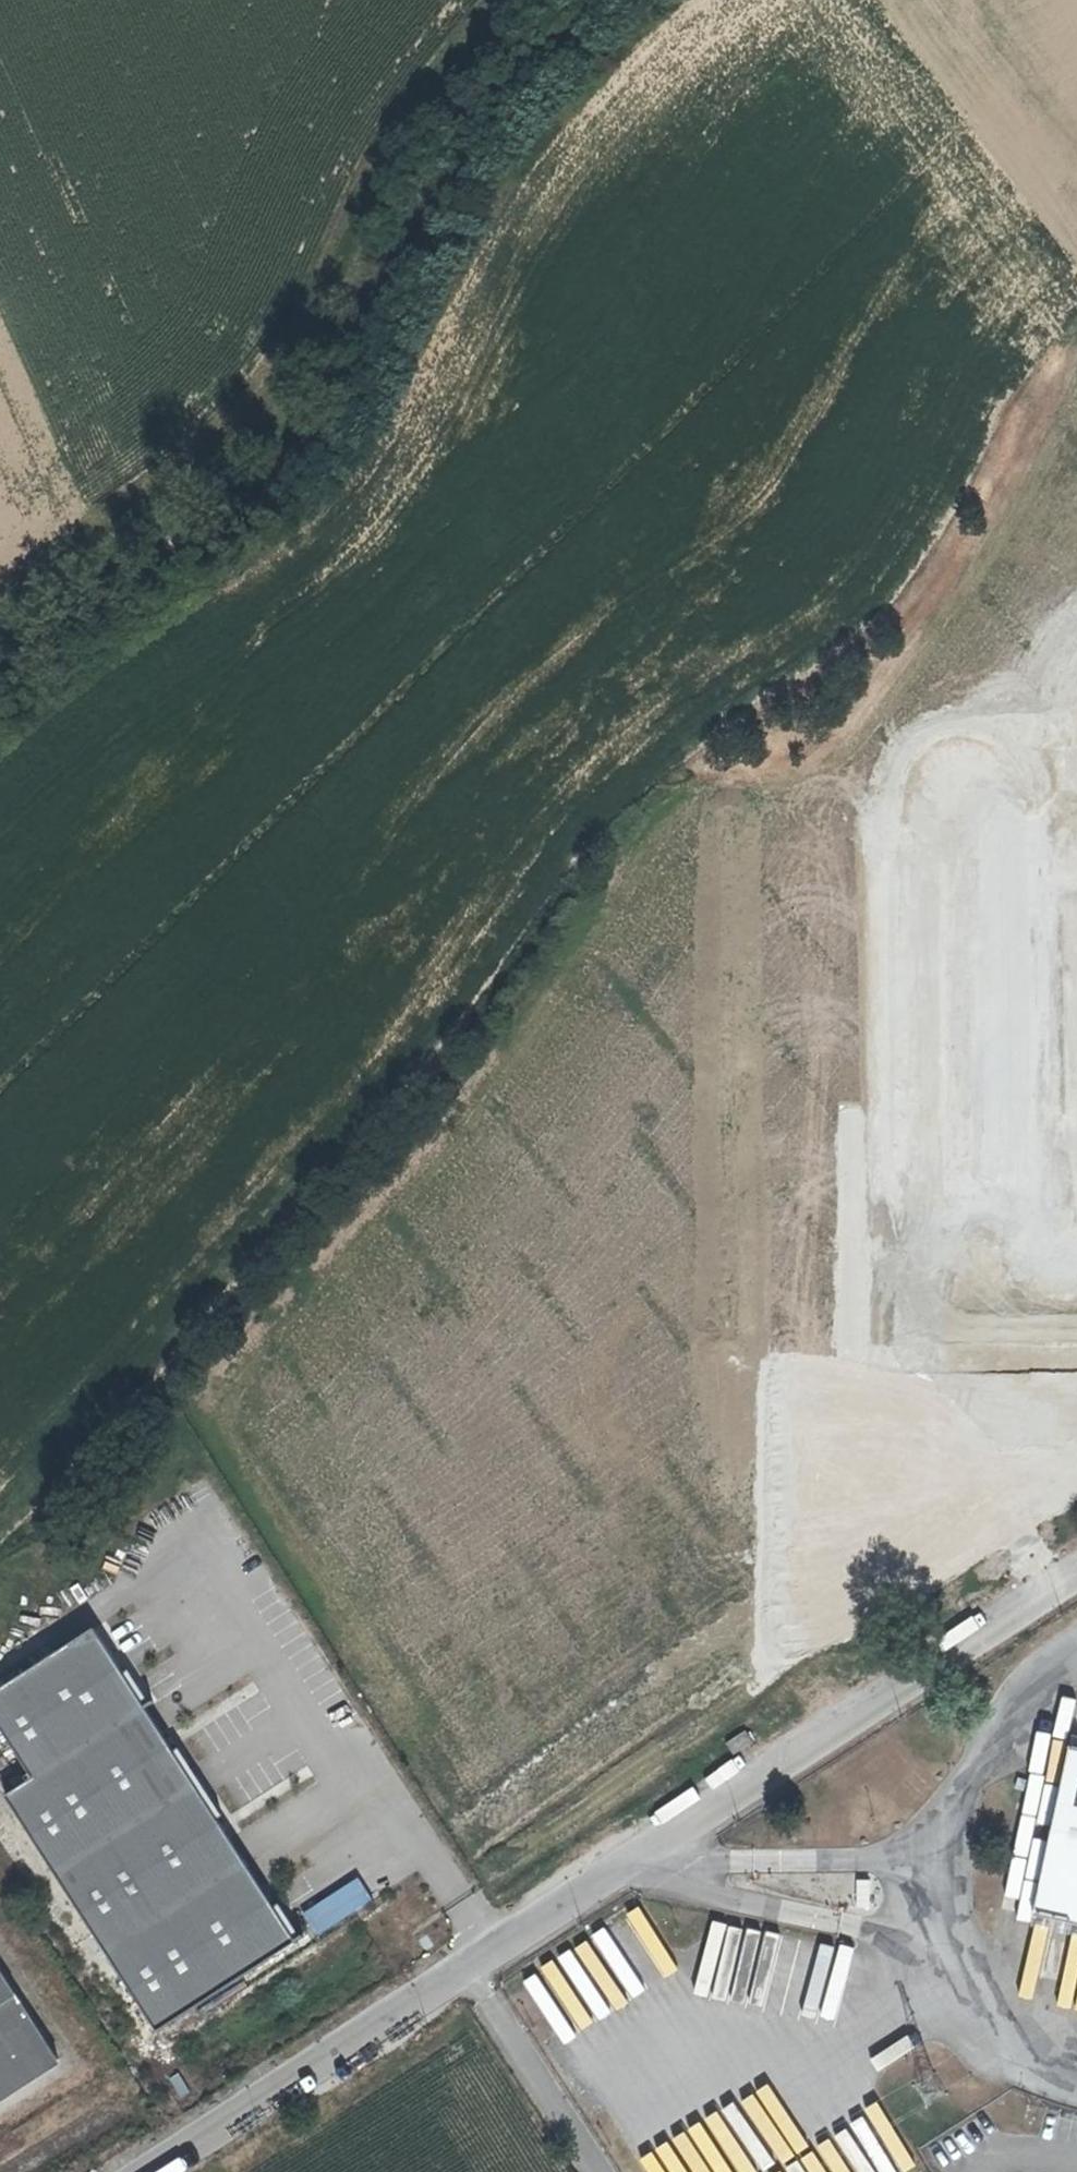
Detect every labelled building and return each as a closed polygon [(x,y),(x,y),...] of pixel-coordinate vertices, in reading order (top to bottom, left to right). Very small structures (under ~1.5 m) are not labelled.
[(9,1797),(158,2029),(296,1941),(92,1623),(0,1682),(0,1734),(31,1782),(9,1797)] [(1072,1750),(1035,1919),(1076,1928),(1076,1751),(1072,1750)] [(1025,1812),(1020,1842),(1033,1844),(1038,1814),(1025,1812)] [(58,2061),(0,1971),(0,2098),(58,2061)]
